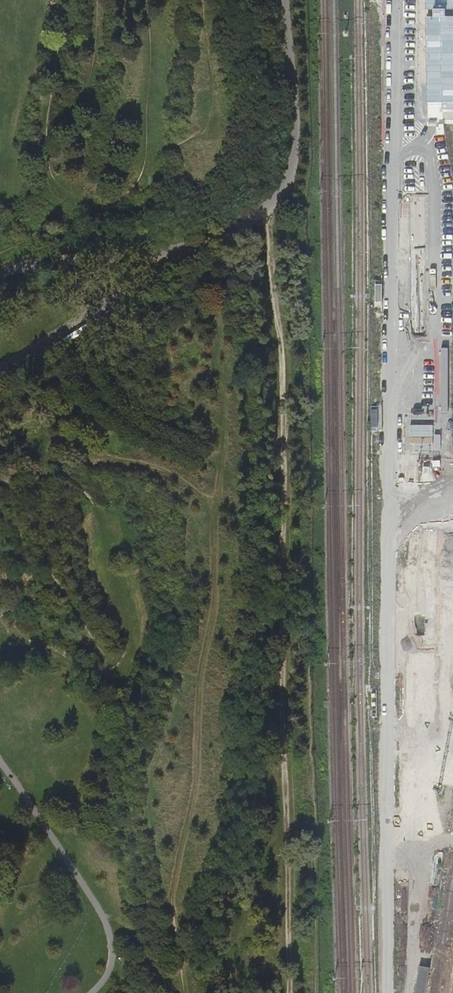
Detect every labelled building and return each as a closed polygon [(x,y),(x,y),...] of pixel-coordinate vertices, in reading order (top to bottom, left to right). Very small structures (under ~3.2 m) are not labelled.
[(415,969),(411,992),(423,992),(427,970),(415,969)]
